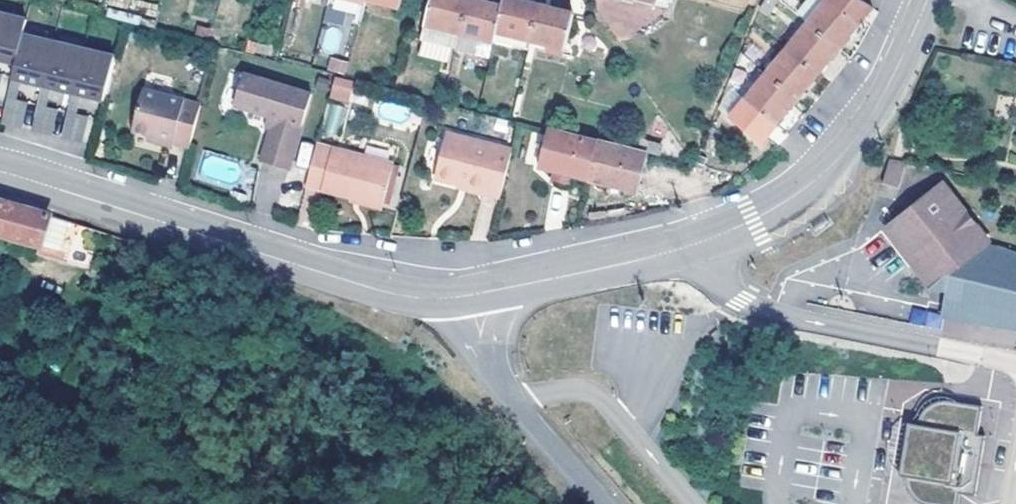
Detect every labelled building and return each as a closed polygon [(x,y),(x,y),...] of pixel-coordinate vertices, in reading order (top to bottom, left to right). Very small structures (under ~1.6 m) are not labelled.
[(346,14),(356,17),(361,0),(325,0),(323,10),(346,14)] [(453,46),(465,0),(430,0),(420,37),(453,46)] [(453,50),(486,59),(499,6),(473,0),(465,0),(453,46),(453,50)] [(511,0),(501,0),(499,6),(486,59),(519,65),(525,39),(534,6),(511,0)] [(802,22),(832,47),(855,20),(867,5),(859,0),(819,0),(802,22)] [(534,6),(525,39),(560,49),(569,15),(534,6)] [(12,58),(18,33),(22,18),(0,13),(0,55),(12,58)] [(782,47),(813,71),(821,61),(832,47),(802,22),(782,47)] [(111,52),(18,33),(12,58),(11,62),(7,77),(15,78),(16,74),(39,79),(38,83),(46,85),(46,80),(69,85),(69,89),(76,91),(77,86),(100,91),(111,52)] [(782,47),(761,73),(792,97),(802,85),(813,71),(782,47)] [(231,100),(239,103),(263,113),(272,116),(268,125),(265,124),(254,157),(281,166),(308,91),(248,68),(243,66),(231,100)] [(792,97),(761,73),(732,109),(752,126),(762,116),(772,122),(792,97)] [(39,79),(16,74),(15,78),(38,83),(39,79)] [(335,75),(328,96),(347,103),(354,82),(335,75)] [(7,77),(0,103),(0,121),(11,123),(17,99),(10,97),(15,78),(7,77)] [(69,85),(46,80),(46,85),(69,89),(69,85)] [(46,85),(38,83),(26,127),(41,129),(48,105),(40,103),(46,85)] [(100,91),(77,86),(76,91),(99,95),(100,91)] [(135,107),(176,118),(182,99),(182,97),(142,86),(135,107)] [(76,91),(69,89),(57,133),(72,135),(78,112),(71,109),(76,91)] [(176,118),(191,122),(196,103),(182,99),(176,118)] [(382,101),(379,117),(405,123),(409,107),(382,101)] [(171,140),(176,118),(135,107),(131,125),(152,132),(151,137),(170,143),(171,140)] [(272,116),(263,113),(260,122),(265,124),(268,125),(272,116)] [(184,143),(191,122),(176,118),(171,140),(184,143)] [(631,187),(641,152),(619,146),(546,128),(537,165),(554,169),(572,173),(631,187)] [(497,196),(509,146),(445,132),(435,176),(457,181),(483,187),(481,193),(497,196)] [(637,134),(635,146),(654,150),(656,140),(637,134)] [(313,138),(300,181),(347,192),(348,189),(378,198),(389,158),(313,138)] [(898,162),(884,159),(878,180),(892,184),(898,162)] [(569,184),(572,173),(554,169),(552,180),(569,184)] [(483,187),(457,181),(457,187),(481,193),(483,187)] [(909,264),(925,285),(986,240),(971,221),(938,181),(880,227),(909,264)] [(1004,197),(1015,212),(1015,183),(1007,181),(1004,197)] [(378,198),(348,189),(347,192),(346,196),(377,204),(378,198)] [(986,240),(991,245),(1015,224),(1015,212),(1004,197),(971,221),(986,240)] [(55,257),(63,229),(42,223),(45,209),(22,204),(8,200),(0,227),(0,235),(35,246),(33,252),(55,257)] [(925,285),(943,288),(938,312),(1015,327),(1015,251),(991,245),(986,240),(925,285)] [(911,308),(909,324),(940,328),(942,312),(911,308)] [(911,419),(898,471),(905,473),(902,488),(904,492),(909,499),(915,503),(917,503),(958,503),(960,495),(976,498),(986,439),(979,438),(986,409),(946,400),(939,401),(931,404),(925,408),(923,412),(921,422),(911,419)]
